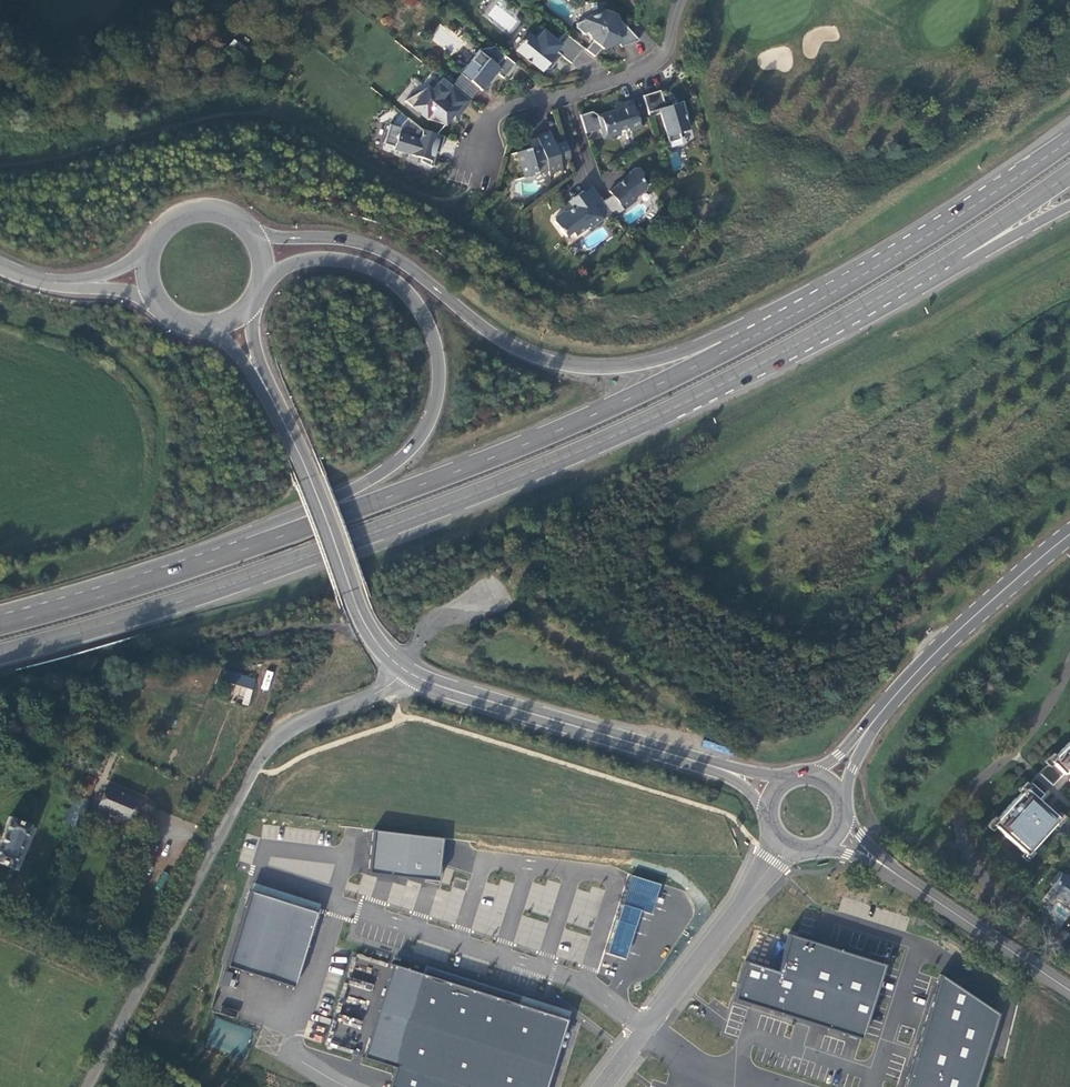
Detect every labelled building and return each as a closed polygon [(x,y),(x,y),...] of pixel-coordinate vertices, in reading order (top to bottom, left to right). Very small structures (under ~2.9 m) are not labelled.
[(617,21),(614,14),(606,11),(604,11),(603,11),(602,12),(600,12),(599,12),(598,13),(596,13),(595,13),(594,14),(593,15),(591,15),(590,16),(589,16),(588,17),(587,18),(586,18),(585,19),(584,20),(576,24),(576,27),(585,34),(589,33),(592,41),(585,50),(595,57),(602,48),(603,49),(610,46),(612,43),(611,41),(617,39),(621,48),(638,40),(623,23),(618,25),(617,21)] [(571,64),(584,48),(564,33),(556,42),(542,31),(535,40),(528,35),(523,41),(522,40),(519,43),(520,44),(516,51),(540,70),(550,69),(561,55),(571,64)] [(514,64),(494,47),(480,49),(460,73),(482,91),(496,73),(503,78),(506,74),(508,76),(516,66),(514,64)] [(427,87),(404,101),(427,120),(444,125),(451,117),(455,112),(459,115),(470,101),(442,78),(432,91),(427,87)] [(660,91),(643,96),(649,117),(660,114),(669,143),(681,139),(679,133),(682,131),(685,133),(686,130),(689,129),(685,117),(688,116),(684,104),(679,105),(678,103),(665,107),(660,91)] [(629,130),(641,127),(633,100),(620,104),(621,108),(615,110),(598,116),(597,115),(591,112),(580,115),(586,134),(601,129),(604,138),(621,133),(620,131),(628,128),(629,130)] [(444,137),(422,130),(406,118),(401,125),(400,128),(389,125),(384,144),(394,147),(393,150),(422,158),(421,161),(432,167),(437,152),(439,153),(444,137)] [(559,160),(570,157),(565,142),(554,145),(550,133),(537,137),(541,149),(529,152),(528,148),(516,152),(524,178),(548,170),(549,173),(562,169),(559,160)] [(617,185),(609,191),(612,196),(623,210),(636,200),(637,196),(646,190),(646,186),(641,179),(642,173),(638,169),(634,168),(629,172),(629,176),(616,185),(617,185)] [(602,200),(592,187),(583,193),(593,207),(602,200)] [(593,207),(583,193),(581,191),(573,198),(577,204),(572,208),(566,212),(563,212),(554,218),(554,221),(565,237),(572,232),(575,236),(588,227),(589,229),(602,219),(593,207)] [(623,210),(612,196),(603,202),(614,217),(623,210)] [(567,202),(572,208),(577,204),(573,198),(567,202)] [(231,672),(225,699),(249,705),(255,677),(231,672)] [(1050,761),(1038,773),(1052,786),(1066,771),(1069,776),(1069,741),(1050,761)] [(81,792),(90,795),(97,779),(87,776),(81,792)] [(1030,782),(992,824),(1026,855),(1059,818),(1038,800),(1044,794),(1030,782)] [(99,808),(108,812),(128,819),(136,801),(106,789),(99,808)] [(76,795),(66,822),(81,828),(83,821),(90,801),(76,795)] [(11,868),(30,825),(9,816),(0,838),(0,869),(5,871),(7,867),(11,868)] [(90,824),(83,821),(81,828),(88,830),(90,824)] [(438,846),(360,836),(352,876),(385,880),(430,886),(438,846)] [(1058,871),(1052,881),(1054,882),(1048,892),(1066,904),(1068,901),(1069,902),(1069,879),(1058,871)] [(661,884),(628,874),(605,954),(628,962),(641,911),(654,914),(661,884)] [(249,890),(228,960),(292,980),(315,908),(249,890)] [(780,973),(749,963),(737,999),(863,1036),(886,965),(793,935),(780,973)] [(392,962),(365,1052),(397,1061),(389,1084),(400,1086),(545,1086),(566,1013),(392,962)] [(232,986),(234,972),(224,971),(222,984),(232,986)] [(944,976),(908,1086),(977,1086),(1000,1013),(944,976)] [(350,988),(372,990),(373,982),(351,981),(350,988)] [(333,1047),(357,1049),(360,1017),(336,1015),(333,1047)] [(213,1018),(206,1047),(243,1057),(251,1028),(213,1018)]
